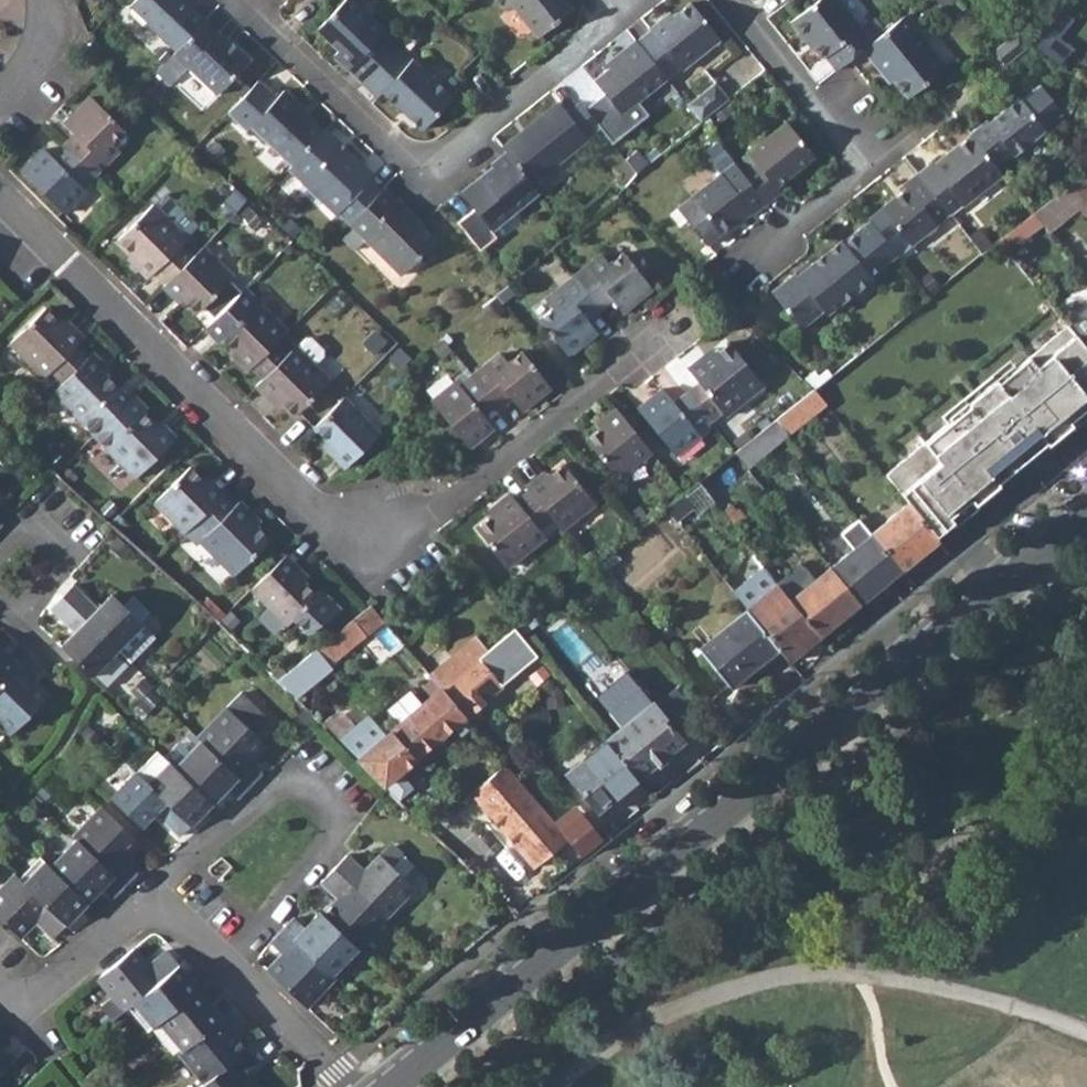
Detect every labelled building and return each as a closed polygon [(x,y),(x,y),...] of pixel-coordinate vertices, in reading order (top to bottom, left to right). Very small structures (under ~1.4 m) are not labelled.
[(176,53),(205,22),(192,9),(183,0),(135,0),(130,5),(176,53)] [(364,80),(398,44),(384,31),(354,0),(346,0),(320,27),(342,48),(338,53),(364,80)] [(510,8),(514,6),(539,36),(575,6),(571,0),(504,0),(510,8)] [(839,69),(847,63),(864,50),(882,35),(870,20),(862,27),(840,0),(821,0),(793,23),(807,39),(809,37),(826,58),(828,55),(839,69)] [(652,31),(639,41),(667,76),(681,65),(684,69),(723,38),(694,3),(676,17),(670,21),(666,16),(650,29),(652,31)] [(1063,62),(1075,45),(1062,36),(1076,17),(1057,3),(1031,39),(1063,62)] [(671,12),(666,16),(670,21),(676,17),(671,12)] [(881,62),(910,98),(949,67),(907,15),(882,35),(864,50),(877,66),(881,62)] [(189,66),(218,93),(250,58),(221,31),(219,34),(205,22),(176,53),(172,58),(186,71),(189,66)] [(995,50),(1007,66),(1034,44),(1018,31),(995,50)] [(595,78),(622,112),(667,76),(639,41),(637,37),(620,52),(623,56),(595,78)] [(386,90),(425,127),(456,95),(398,44),(364,80),(380,96),(386,90)] [(254,127),(294,165),(326,131),(299,106),(302,104),(286,89),(278,97),(260,81),(230,112),(250,130),(254,127)] [(717,82),(689,104),(703,121),(731,99),(717,82)] [(988,118),(970,132),(972,135),(996,164),(1013,151),(1016,154),(1048,129),(1046,127),(1065,112),(1043,84),(1024,99),(1022,97),(991,121),(988,118)] [(64,114),(75,126),(79,130),(67,143),(93,169),(119,142),(110,133),(123,120),(90,88),(64,114)] [(508,150),(534,183),(590,138),(588,136),(600,126),(580,100),(567,111),(560,102),(505,147),(508,150)] [(757,164),(744,173),(767,202),(782,191),(779,186),(816,156),(789,123),(749,154),(757,164)] [(63,138),(67,143),(79,130),(75,126),(63,138)] [(304,181),(338,213),(375,174),(329,129),(326,131),(294,165),(293,167),(305,179),(304,181)] [(949,211),(951,212),(965,201),(966,204),(1004,174),(996,164),(972,135),(937,164),(935,161),(920,173),(949,211)] [(44,142),(33,152),(38,157),(26,169),(64,207),(86,184),(82,180),(93,169),(67,143),(56,154),(44,142)] [(508,150),(492,162),(497,170),(487,179),(483,176),(462,193),(476,209),(459,223),(481,251),(498,237),(493,231),(541,192),(534,183),(508,150)] [(21,164),(26,169),(38,157),(33,152),(21,164)] [(649,165),(640,154),(637,152),(628,160),(639,174),(649,165)] [(679,205),(708,241),(720,232),(748,209),(752,214),(767,202),(744,173),(735,162),(679,205)] [(884,208),(914,244),(940,223),(938,220),(949,211),(920,173),(906,184),(909,188),(884,208)] [(1048,231),(1078,207),(1084,214),(1086,211),(1086,180),(1081,173),(1032,212),(1048,231)] [(351,223),(405,275),(440,239),(415,215),(416,212),(403,199),(400,201),(387,187),(351,223)] [(155,264),(168,277),(191,252),(176,236),(183,230),(152,198),(118,233),(132,247),(140,256),(136,260),(147,272),(155,264)] [(871,220),(798,275),(796,272),(772,291),(802,328),(824,311),(827,314),(873,278),(870,276),(898,254),(871,220)] [(191,252),(168,277),(184,293),(198,307),(232,272),(202,241),(191,252)] [(127,251),(136,260),(140,256),(132,247),(127,251)] [(574,274),(595,301),(608,291),(612,296),(622,308),(652,283),(624,248),(609,261),(602,252),(574,274)] [(596,328),(587,316),(583,311),(595,301),(574,274),(547,296),(554,305),(539,317),(567,351),(596,328)] [(180,297),(184,293),(168,277),(164,281),(180,297)] [(262,349),(273,338),(285,326),(243,283),(205,323),(217,337),(220,333),(232,345),(249,362),(261,374),(274,361),(262,349)] [(600,306),(612,296),(608,291),(595,301),(600,306)] [(600,306),(595,301),(583,311),(587,316),(600,306)] [(51,367),(64,379),(76,367),(65,356),(77,344),(86,334),(73,323),(69,327),(59,317),(46,305),(12,339),(45,373),(51,367)] [(1080,338),(1086,332),(1086,311),(1070,326),(1077,334),(1080,338)] [(63,313),(59,317),(69,327),(73,323),(63,313)] [(1070,326),(1018,366),(1011,359),(944,414),(951,421),(885,472),(908,502),(933,534),(1086,410),(1086,346),(1077,334),(1070,326)] [(301,335),(292,344),(310,361),(319,353),(319,346),(307,335),(301,335)] [(254,382),(265,393),(268,389),(277,398),(291,412),(325,377),(310,361),(292,344),(291,343),(285,349),(273,338),(262,349),(274,361),(261,374),(254,382)] [(724,413),(750,392),(762,382),(729,340),(716,350),(704,360),(701,356),(687,366),(698,379),(685,389),(709,418),(721,408),(724,413)] [(130,397),(104,371),(87,353),(77,344),(65,356),(76,367),(64,379),(52,392),(94,433),(130,397)] [(245,366),(249,362),(232,345),(228,348),(245,366)] [(473,373),(496,402),(509,391),(513,396),(522,407),(551,383),(522,346),(508,358),(501,350),(473,373)] [(713,346),(701,356),(704,360),(716,350),(713,346)] [(825,401),(875,361),(871,357),(863,347),(813,387),(825,401)] [(91,349),(87,353),(104,371),(108,367),(91,349)] [(431,400),(465,442),(478,432),(481,436),(493,425),(483,412),(496,402),(473,373),(461,383),(459,378),(431,400)] [(662,385),(650,395),(653,398),(640,410),(675,452),(700,432),(697,428),(709,418),(685,389),(673,398),(662,385)] [(776,416),(788,430),(825,401),(813,387),(776,416)] [(273,401),(277,398),(268,389),(265,393),(273,401)] [(500,407),(513,396),(509,391),(496,402),(500,407)] [(133,394),(130,397),(94,433),(136,475),(176,436),(163,424),(159,428),(154,422),(142,410),(146,407),(133,394)] [(312,424),(325,438),(336,449),(331,454),(343,466),(376,432),(340,395),(312,424)] [(637,406),(640,410),(653,398),(650,395),(637,406)] [(596,420),(600,425),(618,410),(615,405),(596,420)] [(649,448),(618,410),(600,425),(584,438),(614,476),(649,448)] [(154,422),(159,428),(163,424),(158,418),(154,422)] [(739,452),(751,466),(784,438),(773,424),(739,452)] [(468,446),(481,436),(478,432),(465,442),(468,446)] [(320,443),(331,454),(336,449),(325,438),(320,443)] [(561,461),(546,473),(527,488),(550,516),(559,527),(593,500),(561,461)] [(193,521),(218,497),(200,479),(186,466),(152,500),(183,531),(193,521)] [(524,484),(527,488),(546,473),(543,469),(524,484)] [(205,474),(200,479),(218,497),(222,492),(205,474)] [(666,504),(676,518),(692,504),(698,511),(714,497),(699,478),(666,504)] [(508,492),(496,501),(500,506),(491,513),(474,526),(506,565),(543,535),(536,527),(550,516),(527,488),(514,499),(508,492)] [(218,497),(193,521),(205,532),(197,540),(232,575),(267,539),(253,524),(245,516),(248,512),(236,500),(228,507),(218,497)] [(487,509),(491,513),(500,506),(496,501),(487,509)] [(871,533),(901,568),(937,538),(933,534),(908,502),(871,532),(871,533)] [(257,521),(248,512),(245,516),(253,524),(257,521)] [(831,566),(860,602),(901,569),(901,568),(871,533),(831,566)] [(291,573),(295,569),(283,556),(250,590),(286,626),(292,619),(307,634),(337,610),(318,591),(314,596),(301,583),(291,573)] [(793,597),(822,634),(860,602),(831,566),(816,577),(803,562),(779,581),(793,597)] [(305,578),(295,569),(291,573),(301,583),(305,578)] [(141,622),(142,620),(122,601),(111,591),(98,605),(73,581),(62,593),(117,647),(141,622)] [(780,645),(791,659),(822,634),(793,597),(779,581),(748,606),(749,607),(780,645)] [(131,591),(122,601),(142,620),(153,611),(131,591)] [(61,644),(92,674),(117,647),(62,593),(51,604),(76,628),(61,644)] [(332,664),(387,619),(373,603),(319,648),(332,664)] [(701,647),(732,684),(780,645),(749,607),(701,647)] [(117,647),(130,659),(154,635),(141,622),(117,647)] [(432,673),(443,685),(485,651),(474,638),(432,673)] [(31,653),(18,641),(9,650),(0,641),(0,685),(31,653)] [(443,685),(467,713),(475,706),(502,685),(488,668),(503,656),(493,644),(485,651),(443,685)] [(11,731),(49,692),(33,678),(45,666),(31,653),(0,685),(0,720),(11,731)] [(443,685),(378,739),(357,756),(383,781),(467,713),(443,685)] [(201,739),(249,784),(264,769),(252,758),(267,742),(256,732),(271,716),(242,688),(197,735),(201,739)] [(607,739),(638,778),(685,742),(652,702),(607,739)] [(483,716),(475,706),(467,713),(475,723),(483,716)] [(175,766),(213,802),(229,785),(239,794),(249,784),(201,739),(175,766)] [(569,774),(598,810),(638,778),(607,739),(592,751),(594,754),(569,774)] [(149,782),(192,823),(213,802),(175,766),(170,761),(158,749),(137,771),(149,782)] [(560,824),(506,761),(471,791),(535,865),(570,836),(560,824)] [(158,810),(183,833),(192,823),(149,782),(137,771),(113,796),(144,824),(158,810)] [(78,840),(125,884),(139,870),(124,856),(139,841),(103,806),(73,835),(78,840)] [(570,836),(585,853),(602,840),(577,811),(560,824),(570,836)] [(393,838),(380,852),(384,855),(397,842),(393,838)] [(78,840),(51,867),(89,903),(104,887),(114,896),(125,884),(78,840)] [(334,866),(385,915),(415,884),(404,874),(415,861),(397,842),(384,855),(380,852),(365,868),(347,852),(334,866)] [(47,862),(26,883),(69,924),(89,903),(51,867),(47,862)] [(322,913),(357,946),(385,915),(334,866),(321,879),(338,896),(322,913)] [(23,938),(39,921),(57,937),(69,924),(26,883),(18,874),(0,892),(0,915),(23,938)] [(283,926),(331,972),(357,946),(322,913),(319,910),(305,924),(294,914),(283,926)] [(269,968),(307,1005),(336,976),(331,972),(283,926),(272,939),(284,951),(269,968)] [(134,946),(99,975),(113,993),(101,1002),(113,1016),(134,998),(179,963),(168,949),(149,964),(134,946)] [(179,963),(134,998),(153,1022),(158,1018),(198,985),(179,963)] [(158,1018),(182,1046),(232,1005),(222,993),(211,1002),(198,985),(158,1018)] [(178,1050),(204,1081),(247,1046),(234,1029),(245,1020),(232,1005),(182,1046),(178,1050)] [(12,1057),(0,1046),(0,1070),(12,1057)] [(246,1070),(259,1060),(247,1046),(204,1081),(196,1086),(260,1086),(246,1070)] [(0,1077),(0,1086),(10,1086),(0,1077)]
